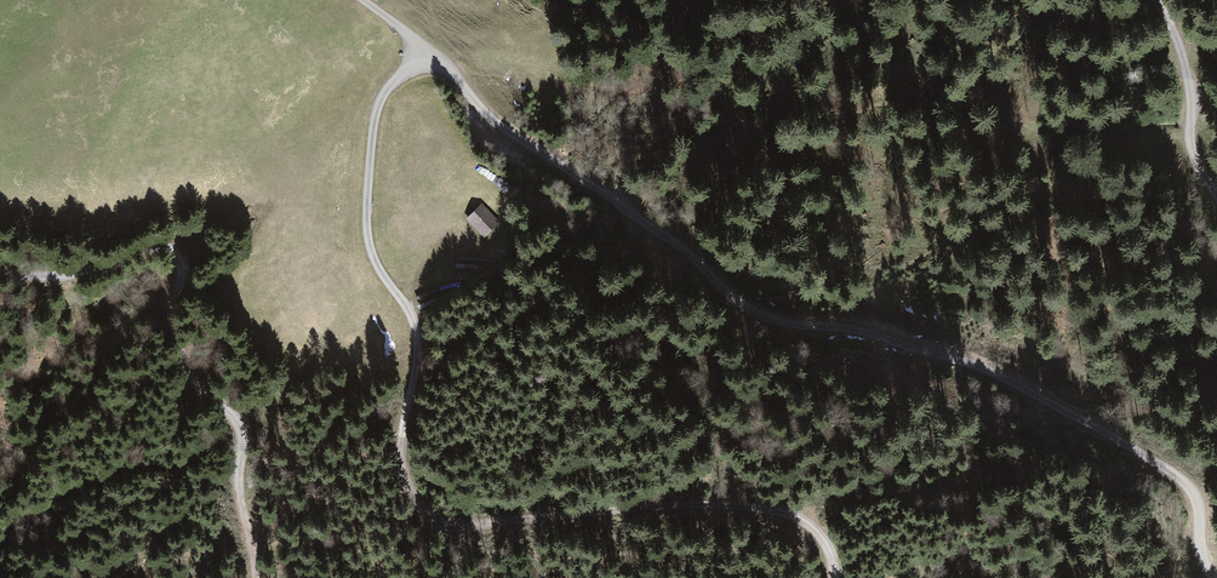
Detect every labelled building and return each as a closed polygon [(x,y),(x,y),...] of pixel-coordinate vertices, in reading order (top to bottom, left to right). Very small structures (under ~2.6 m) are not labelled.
[(487,202),(469,220),(486,236),(504,218),(487,202)]
